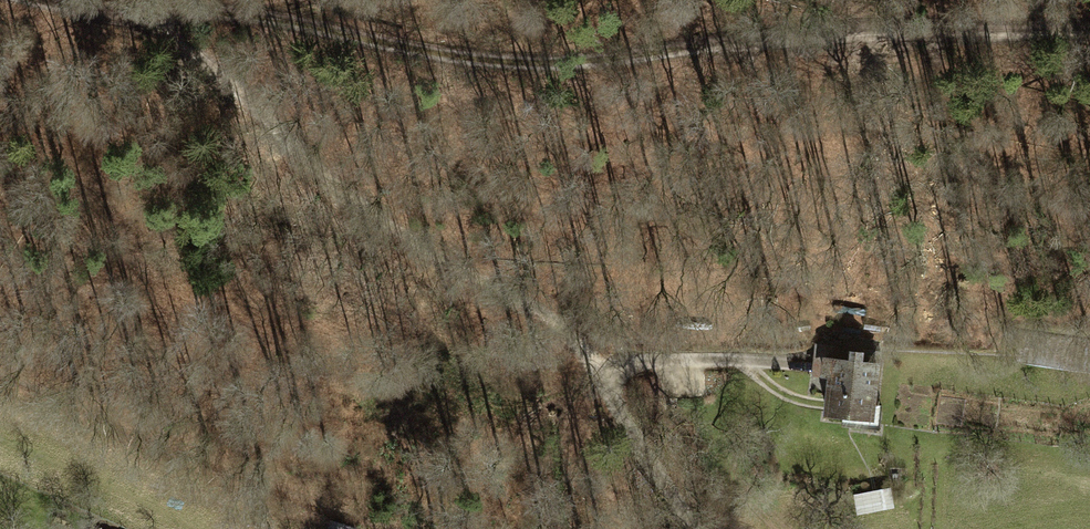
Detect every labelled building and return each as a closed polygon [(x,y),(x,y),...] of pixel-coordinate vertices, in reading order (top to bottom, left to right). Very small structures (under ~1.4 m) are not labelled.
[(830,364),(824,423),(876,429),(882,369),(864,367),(865,361),(848,359),(847,365),(830,364)] [(853,494),(856,512),(893,506),(890,487),(853,494)]
